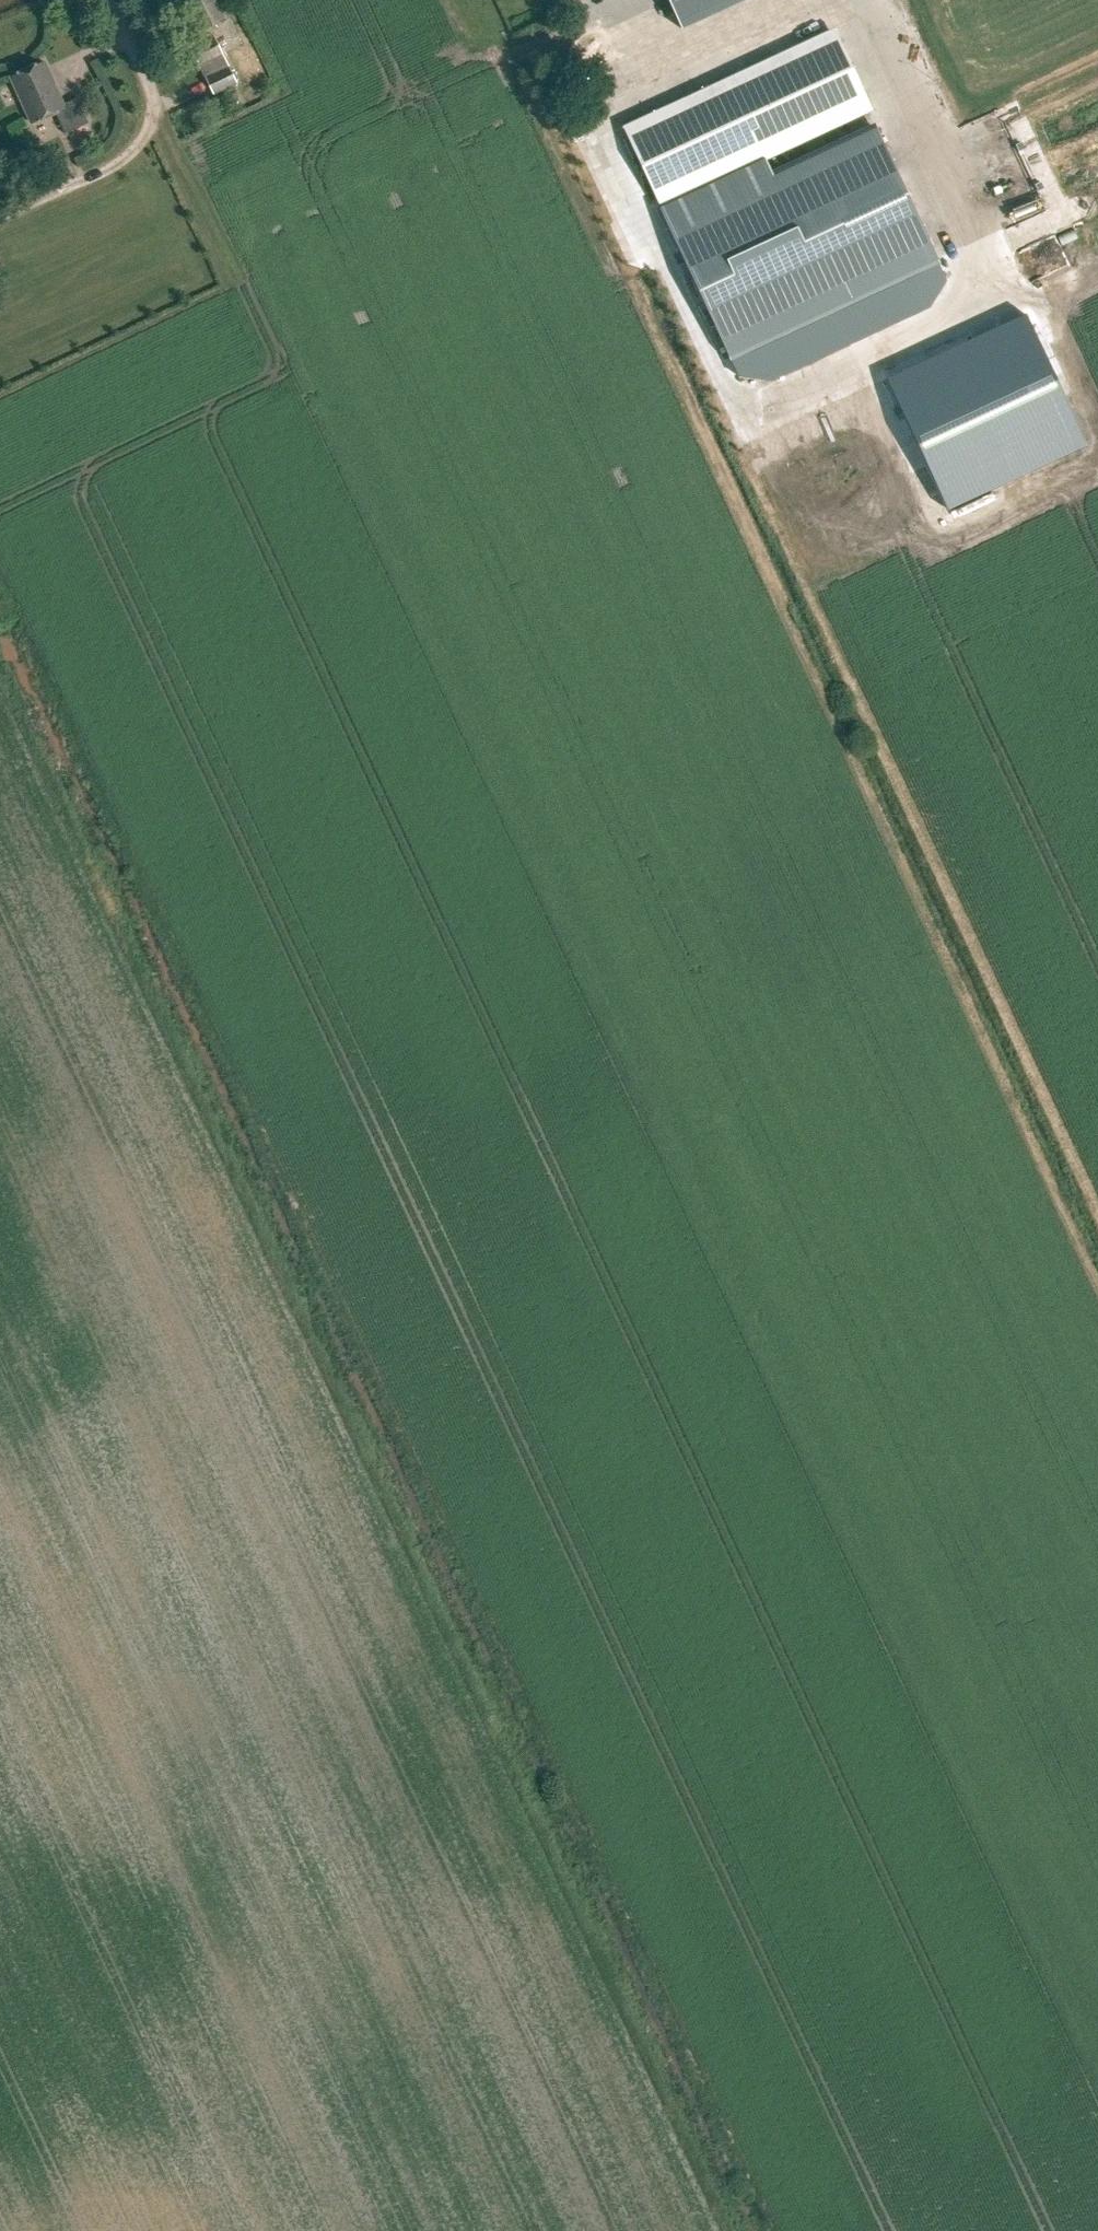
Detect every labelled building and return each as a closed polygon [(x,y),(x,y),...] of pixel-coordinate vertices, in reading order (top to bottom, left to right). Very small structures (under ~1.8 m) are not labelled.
[(682,100),(623,127),(729,356),(937,259),(876,129),(775,176),(765,157),(867,110),(831,31),(682,100)] [(219,42),(193,54),(214,99),(240,87),(219,42)] [(56,114),(66,135),(90,124),(78,98),(64,105),(44,62),(11,77),(33,124),(56,114)] [(1009,333),(767,440),(820,560),(1062,453),(1009,333)]
